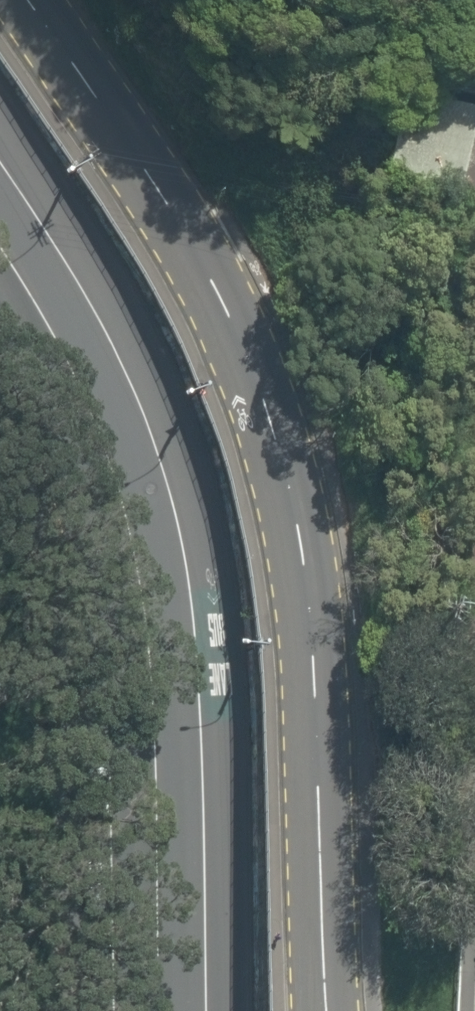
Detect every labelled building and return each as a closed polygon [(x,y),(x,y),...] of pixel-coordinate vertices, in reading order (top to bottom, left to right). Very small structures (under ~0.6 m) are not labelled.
[(413,77),(383,176),(455,198),(474,133),(474,96),(413,77)]
